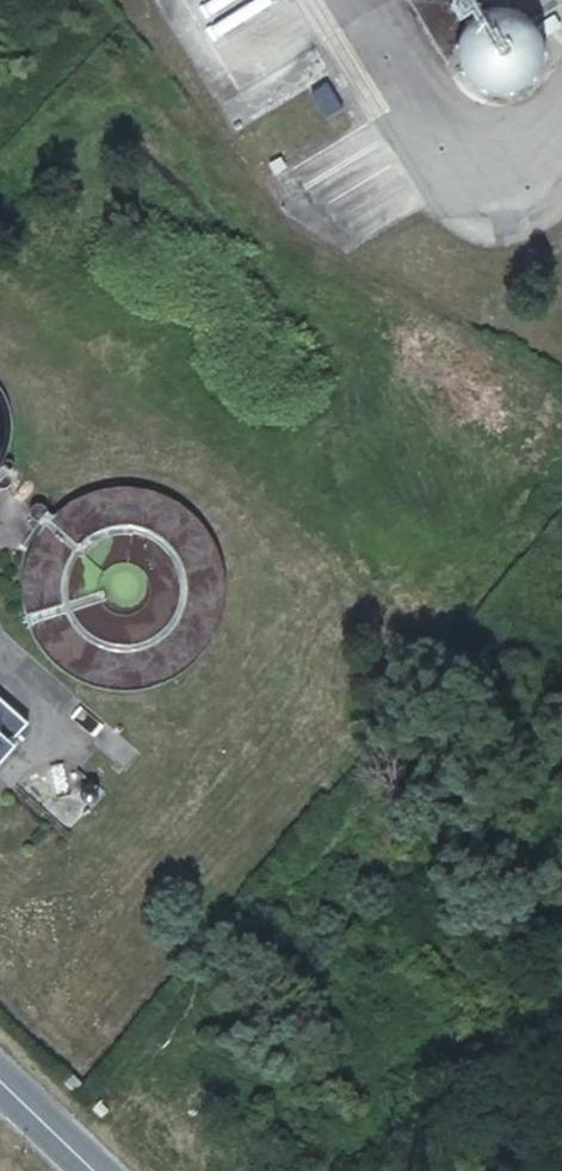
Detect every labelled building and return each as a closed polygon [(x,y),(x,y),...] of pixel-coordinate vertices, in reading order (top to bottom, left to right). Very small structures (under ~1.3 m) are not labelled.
[(425,0),(409,0),(447,64),(460,25),(447,3),(445,3),(438,2),(432,1),(428,0),(425,0)] [(538,77),(542,67),(544,56),(543,45),(543,44),(539,34),(533,25),(524,17),(514,12),(503,10),(495,10),(492,10),(481,13),(471,19),(463,27),(458,37),(454,48),(454,59),(457,70),(462,80),(469,88),(479,95),(489,98),(501,99),(504,99),(512,98),(522,93),(531,86),(538,77)] [(18,748),(14,744),(31,724),(0,696),(0,768),(18,748)] [(62,1084),(73,1094),(81,1086),(70,1076),(62,1084)]
